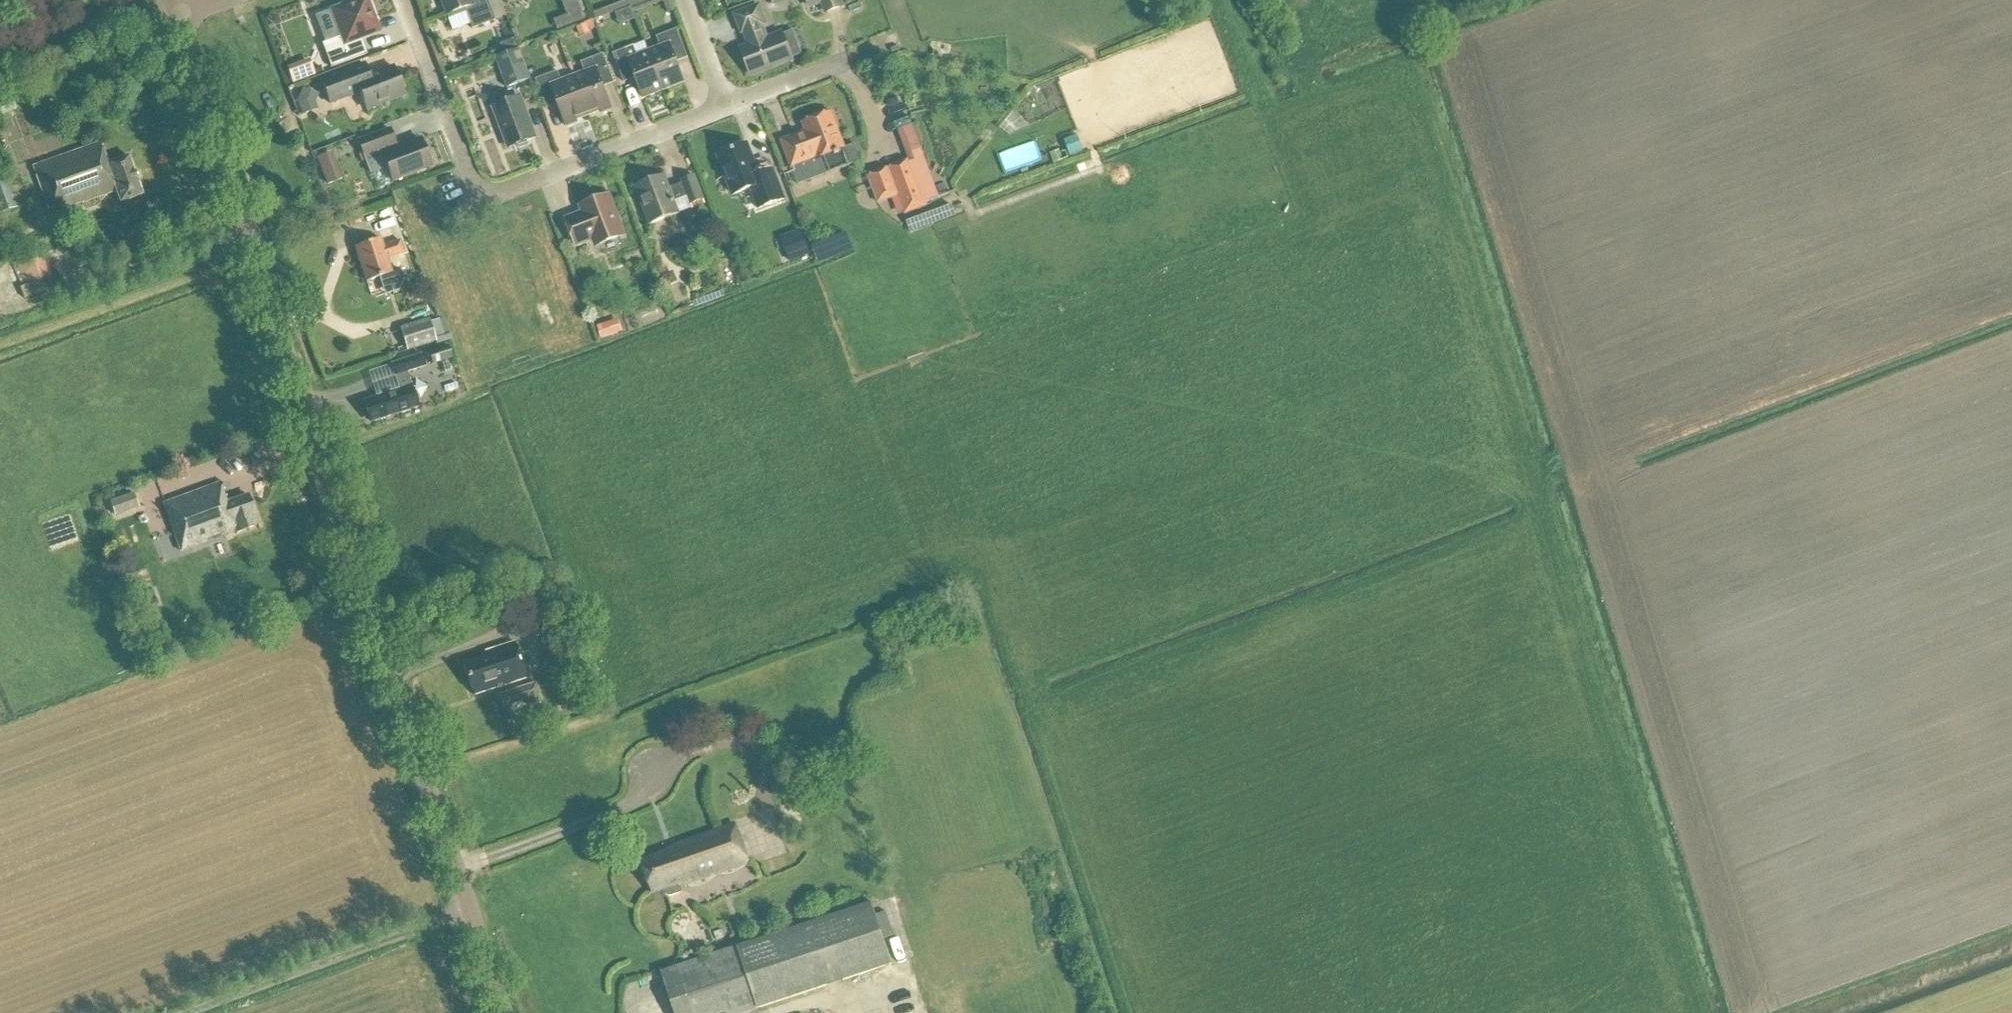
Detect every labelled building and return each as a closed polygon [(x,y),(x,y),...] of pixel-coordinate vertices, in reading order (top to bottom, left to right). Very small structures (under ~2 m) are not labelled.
[(314,17),(324,44),(321,45),(326,56),(330,69),(367,55),(361,40),(365,39),(380,33),(367,0),(358,0),(330,11),(314,17)] [(448,16),(466,10),(473,30),(497,21),(488,0),(442,0),(448,16)] [(497,21),(506,18),(500,0),(488,0),(497,21)] [(585,17),(580,0),(563,0),(566,12),(553,16),(556,26),(585,17)] [(807,11),(819,7),(823,17),(843,9),(839,0),(803,0),(807,11)] [(792,60),(783,34),(766,41),(760,25),(764,23),(758,8),(736,16),(742,31),(744,31),(751,47),(741,51),(750,76),(792,60)] [(587,24),(577,27),(581,36),(591,32),(589,29),(587,24)] [(661,49),(649,53),(664,91),(684,83),(677,63),(688,59),(677,30),(657,38),(661,49)] [(649,53),(638,57),(634,47),(613,55),(624,84),(635,79),(643,99),(664,91),(649,53)] [(493,60),(505,90),(530,81),(518,51),(493,60)] [(573,78),(588,116),(599,112),(600,115),(612,111),(603,88),(614,84),(603,55),(581,64),(585,74),(573,78)] [(363,65),(337,75),(320,81),(329,105),(359,94),(366,111),(403,97),(392,68),(368,77),(363,65)] [(558,72),(536,81),(547,109),(558,105),(566,128),(578,123),(577,120),(588,116),(573,78),(562,83),(558,72)] [(295,103),(301,117),(317,111),(314,104),(317,97),(301,90),(295,103)] [(535,140),(519,98),(494,108),(510,149),(535,140)] [(0,103),(0,116),(15,110),(11,99),(0,103)] [(806,133),(782,142),(792,168),(799,186),(827,174),(820,159),(845,149),(831,113),(802,124),(806,133)] [(389,130),(357,142),(369,174),(370,175),(371,174),(376,188),(392,182),(430,168),(419,140),(396,149),(389,130)] [(1036,137),(1000,153),(1009,172),(1044,156),(1036,137)] [(142,196),(128,157),(108,164),(100,143),(32,167),(49,215),(115,192),(119,204),(142,196)] [(758,176),(747,146),(719,156),(734,196),(750,189),(758,210),(784,200),(773,170),(758,176)] [(1058,151),(1048,155),(1052,165),(1062,161),(1058,151)] [(322,176),(338,170),(332,153),(316,159),(322,176)] [(926,208),(919,188),(929,184),(921,163),(911,167),(910,162),(866,178),(876,206),(891,201),(896,217),(902,215),(903,217),(926,208)] [(665,177),(636,188),(650,225),(679,214),(674,203),(688,198),(691,205),(703,200),(695,177),(682,182),(683,184),(669,189),(665,177)] [(16,210),(6,182),(0,184),(0,215),(16,210)] [(609,198),(582,208),(584,214),(568,221),(577,245),(594,238),(596,246),(623,236),(609,198)] [(379,240),(354,248),(366,283),(391,274),(386,260),(403,254),(398,241),(382,246),(379,240)] [(40,254),(15,263),(29,298),(51,290),(47,278),(49,278),(40,254)] [(673,270),(662,275),(667,286),(678,281),(673,270)] [(398,329),(405,352),(434,343),(427,320),(398,329)] [(609,322),(597,326),(601,339),(613,335),(609,322)] [(447,346),(427,353),(431,365),(451,359),(447,346)] [(379,399),(364,404),(369,422),(415,407),(405,374),(423,368),(419,357),(389,367),(397,391),(378,397),(379,399)] [(258,526),(247,496),(226,504),(219,485),(164,507),(182,553),(235,533),(236,535),(258,526)] [(114,517),(138,509),(133,494),(109,502),(114,517)] [(485,655),(462,663),(472,696),(526,678),(514,642),(484,652),(485,655)] [(498,696),(502,710),(526,703),(528,708),(540,704),(534,685),(498,696)] [(805,834),(798,803),(778,807),(785,839),(805,834)] [(642,862),(653,893),(663,889),(664,892),(666,894),(669,896),(672,896),(683,893),(680,887),(748,863),(735,827),(673,848),(674,851),(642,862)] [(886,947),(872,904),(661,973),(674,1012),(746,1012),(892,965),(886,947)]
